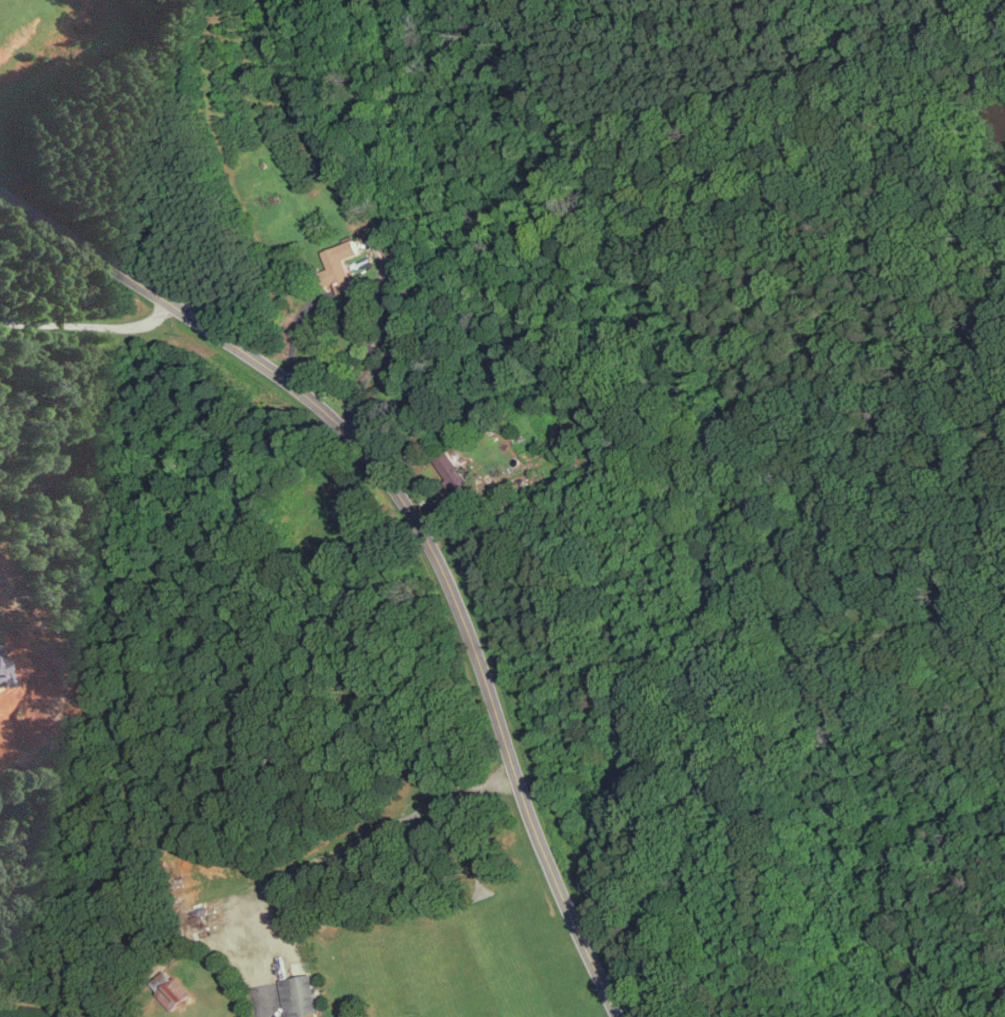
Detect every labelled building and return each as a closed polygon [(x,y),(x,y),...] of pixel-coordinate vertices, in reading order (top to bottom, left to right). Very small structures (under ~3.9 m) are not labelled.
[(356,286),(346,257),(362,252),(357,237),(323,249),(330,269),(324,271),(328,284),(335,282),(339,291),(356,286)] [(2,678),(6,686),(15,682),(0,647),(0,679),(2,678)] [(316,992),(314,974),(282,978),(287,1016),(321,1012),(318,991),(316,992)] [(173,1010),(191,992),(175,976),(157,993),(173,1010)]
